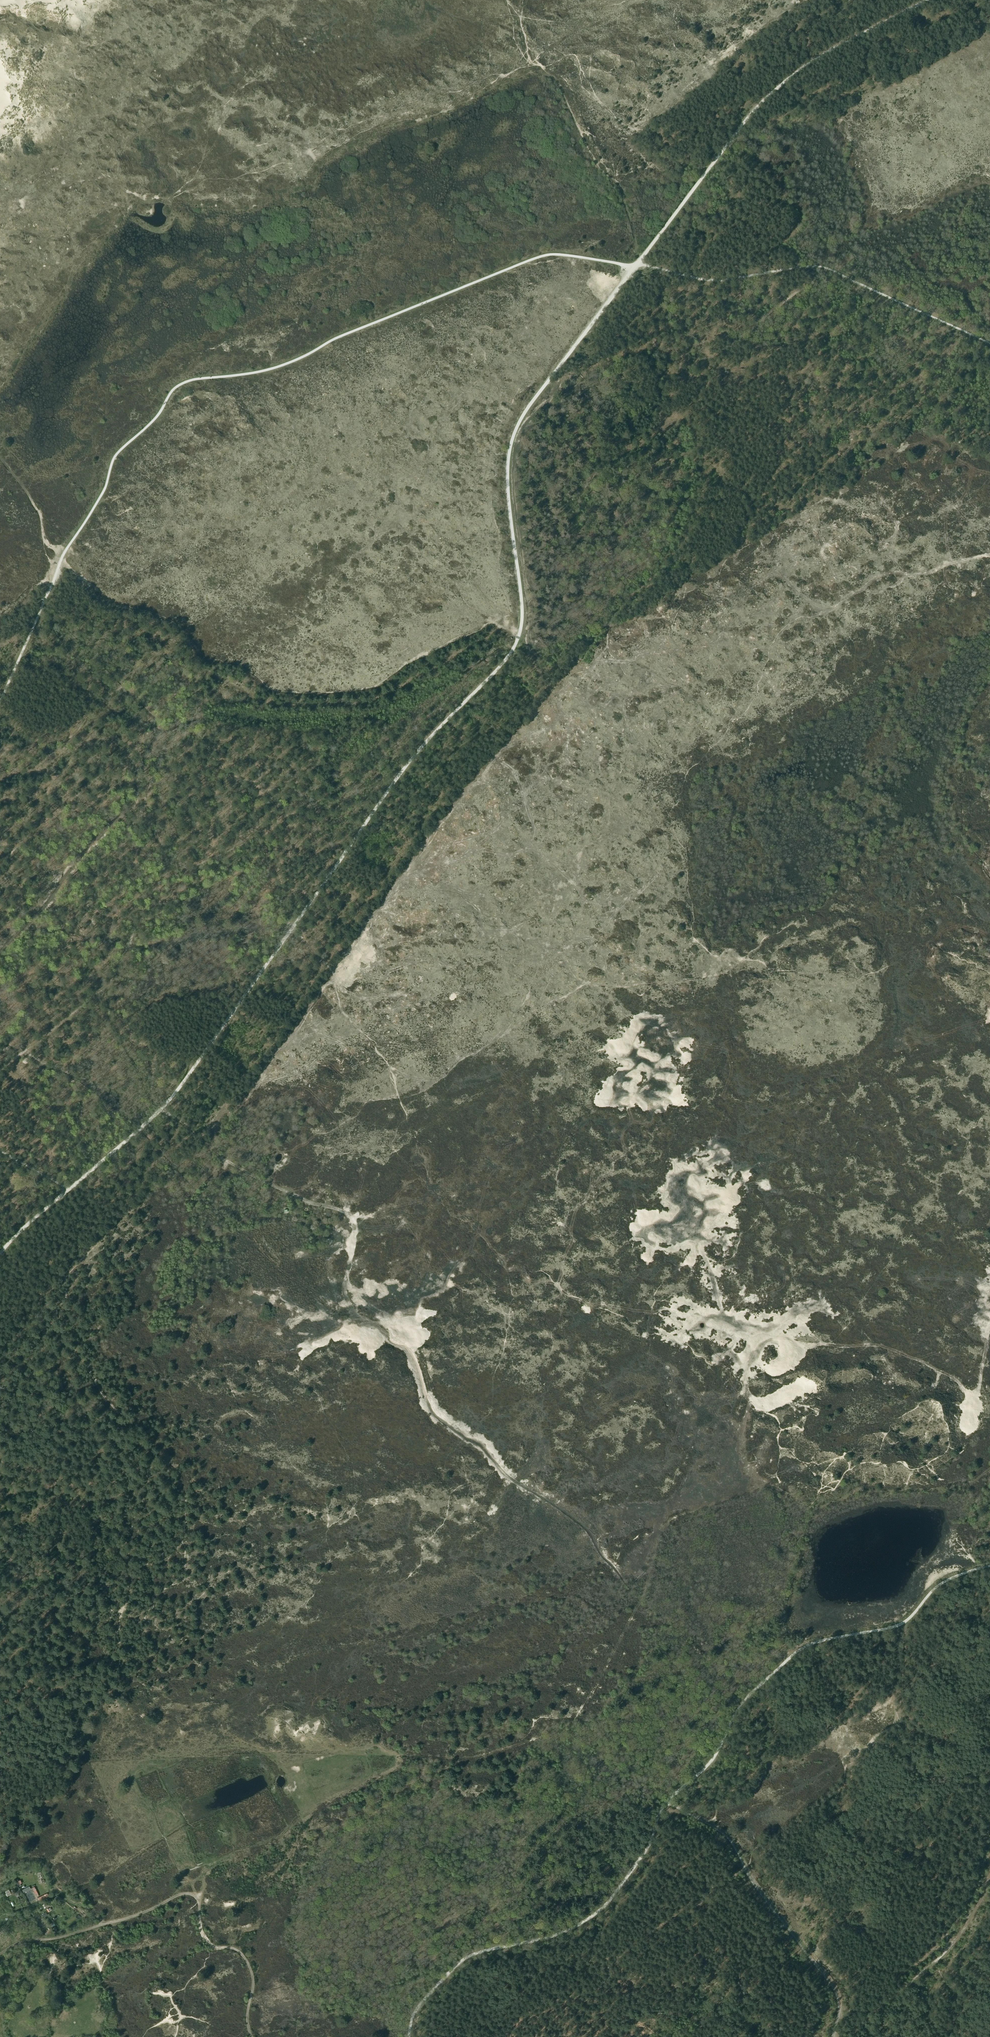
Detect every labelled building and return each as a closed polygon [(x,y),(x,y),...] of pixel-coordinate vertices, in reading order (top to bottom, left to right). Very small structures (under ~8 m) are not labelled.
[(40,1901),(49,1895),(48,1892),(38,1897),(40,1901)]
